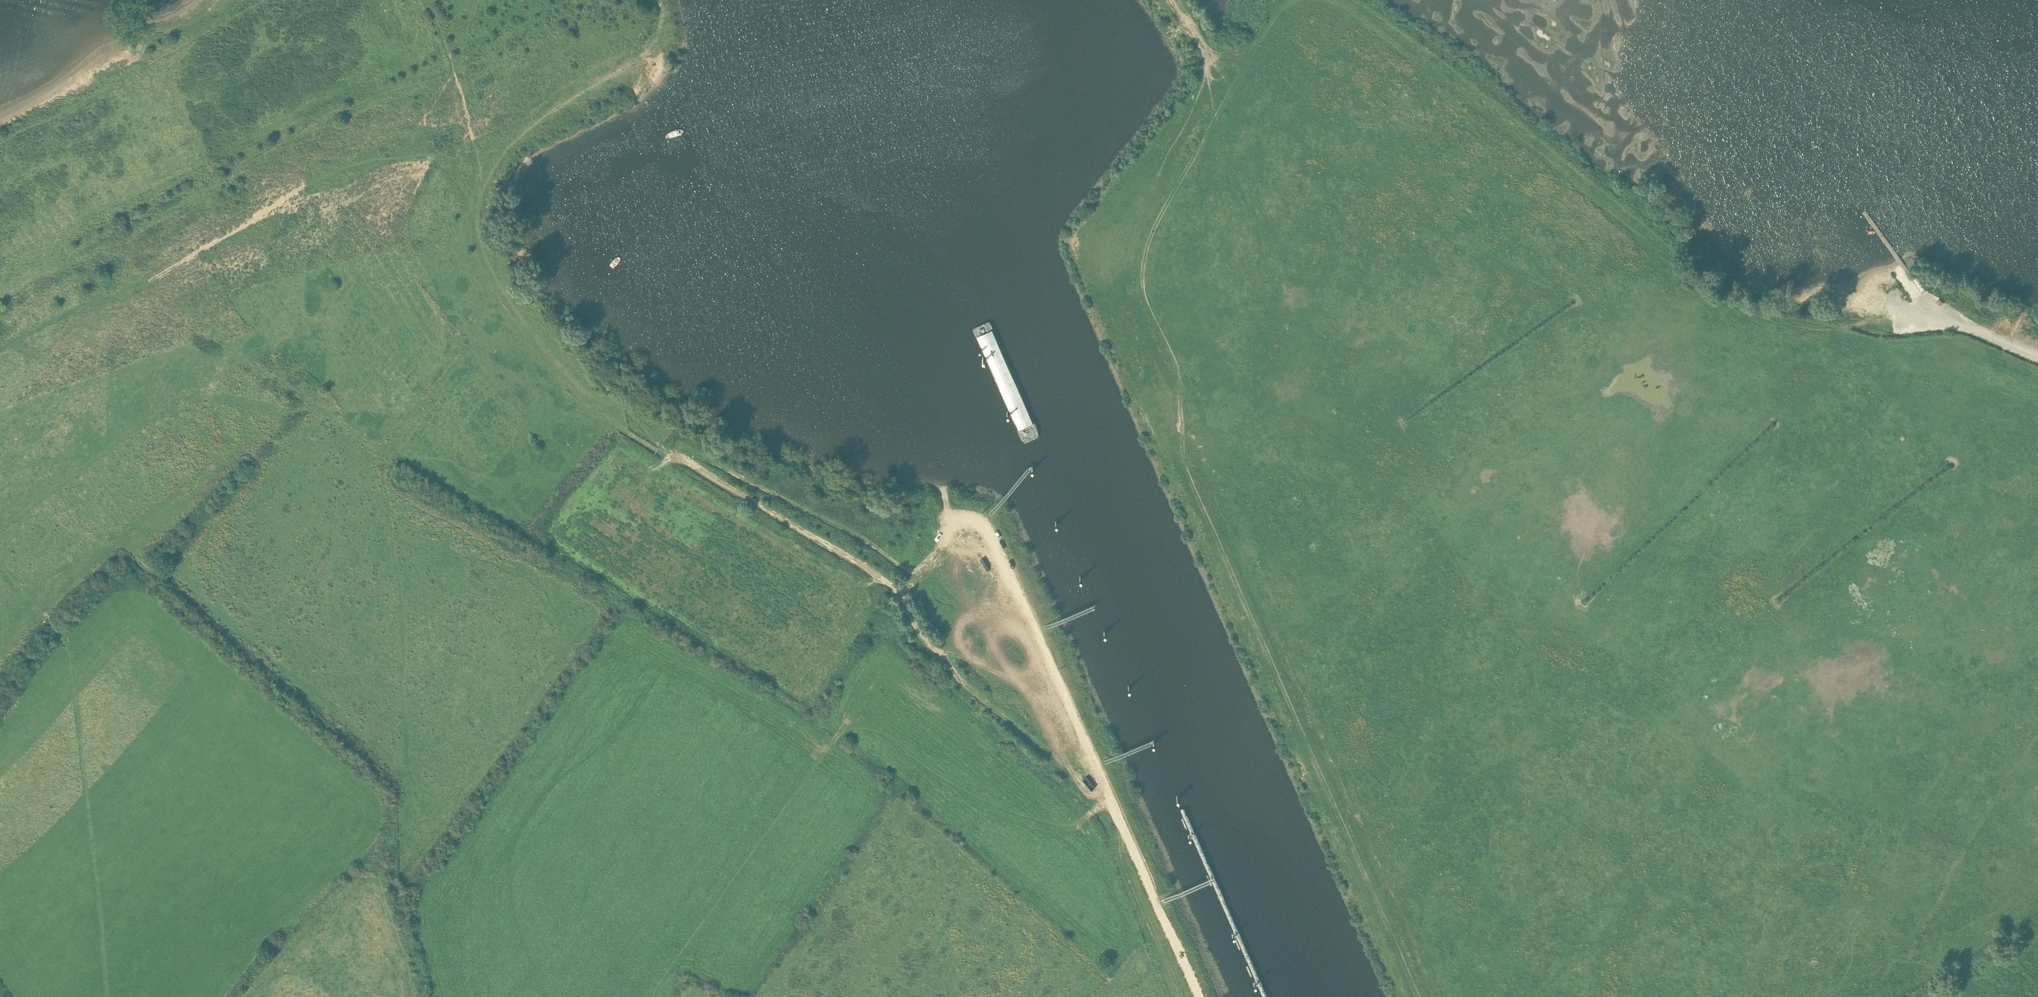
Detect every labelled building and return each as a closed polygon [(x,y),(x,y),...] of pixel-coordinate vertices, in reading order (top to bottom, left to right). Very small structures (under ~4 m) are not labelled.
[(1945,311),(1964,321),(1967,314),(1948,305),(1945,311)]
